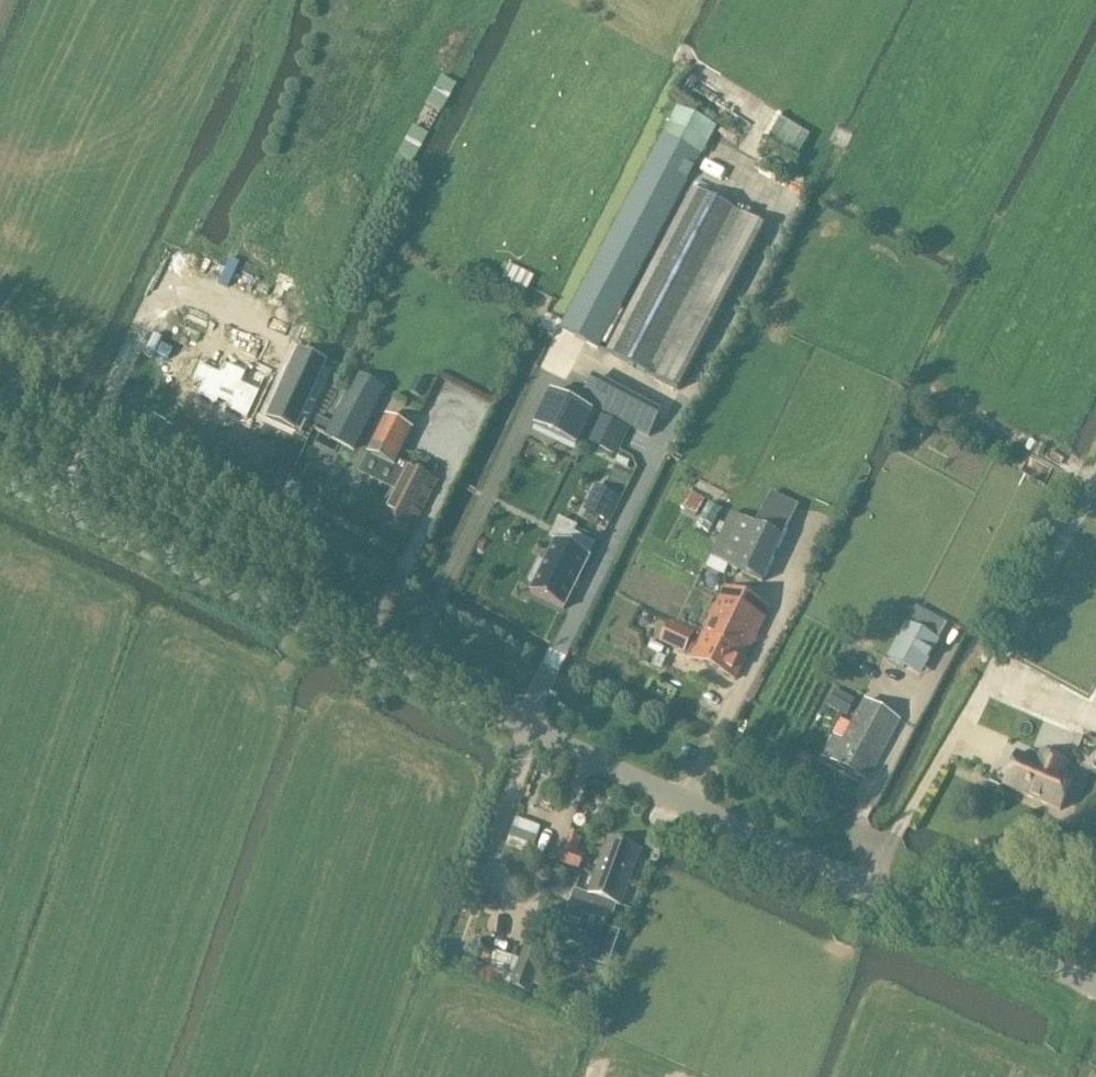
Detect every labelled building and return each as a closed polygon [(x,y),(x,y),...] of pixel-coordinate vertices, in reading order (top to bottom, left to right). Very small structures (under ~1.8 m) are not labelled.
[(440,77),(425,104),(440,112),(455,85),(440,77)] [(677,109),(662,138),(562,329),(599,350),(700,157),(702,157),(716,129),(677,109)] [(781,121),(768,144),(797,161),(810,138),(781,121)] [(412,127),(397,154),(413,163),(427,135),(412,127)] [(702,164),(702,179),(717,179),(717,163),(702,164)] [(765,229),(692,191),(607,354),(679,391),(765,229)] [(529,291),(504,279),(498,293),(522,305),(529,291)] [(196,368),(190,382),(199,386),(193,397),(212,406),(210,410),(224,417),(226,413),(245,421),(265,378),(246,370),(249,364),(229,355),(220,376),(217,374),(216,377),(196,368)] [(358,376),(326,437),(354,451),(385,390),(358,376)] [(411,391),(422,397),(429,383),(418,378),(411,391)] [(593,380),(581,403),(644,436),(649,439),(661,416),(641,405),(593,380)] [(551,394),(535,428),(577,448),(593,414),(551,394)] [(395,468),(413,430),(388,417),(369,455),(395,468)] [(601,417),(589,443),(614,454),(626,429),(601,417)] [(321,418),(317,426),(328,431),(331,423),(321,418)] [(412,531),(437,482),(405,466),(381,515),(412,531)] [(596,487),(584,512),(608,524),(621,499),(596,487)] [(680,508),(697,517),(705,502),(689,493),(680,508)] [(763,583),(800,506),(771,493),(756,525),(732,515),(708,566),(726,574),(729,567),(763,583)] [(539,562),(529,582),(535,585),(531,594),(564,611),(590,558),(596,546),(574,535),(577,528),(560,519),(551,539),(557,542),(545,565),(539,562)] [(724,590),(700,641),(693,637),(694,636),(670,625),(662,642),(693,657),(691,661),(735,681),(769,611),(724,590)] [(905,625),(887,659),(922,678),(941,643),(939,642),(907,626),(905,625)] [(657,657),(645,652),(642,657),(655,663),(657,657)] [(827,708),(847,719),(856,702),(836,691),(827,708)] [(823,759),(867,782),(900,721),(865,703),(843,742),(834,738),(823,759)] [(1003,787),(1060,812),(1074,780),(1053,770),(1056,763),(1041,756),(1038,764),(1017,755),(1003,787)] [(567,837),(558,864),(580,872),(585,856),(578,854),(582,843),(567,837)] [(564,923),(561,933),(596,946),(590,962),(607,968),(619,935),(605,929),(613,905),(620,907),(640,850),(609,839),(589,896),(583,894),(579,905),(572,902),(564,923)] [(525,948),(523,954),(487,941),(475,973),(489,979),(487,985),(509,992),(510,988),(530,994),(544,955),(525,948)]
